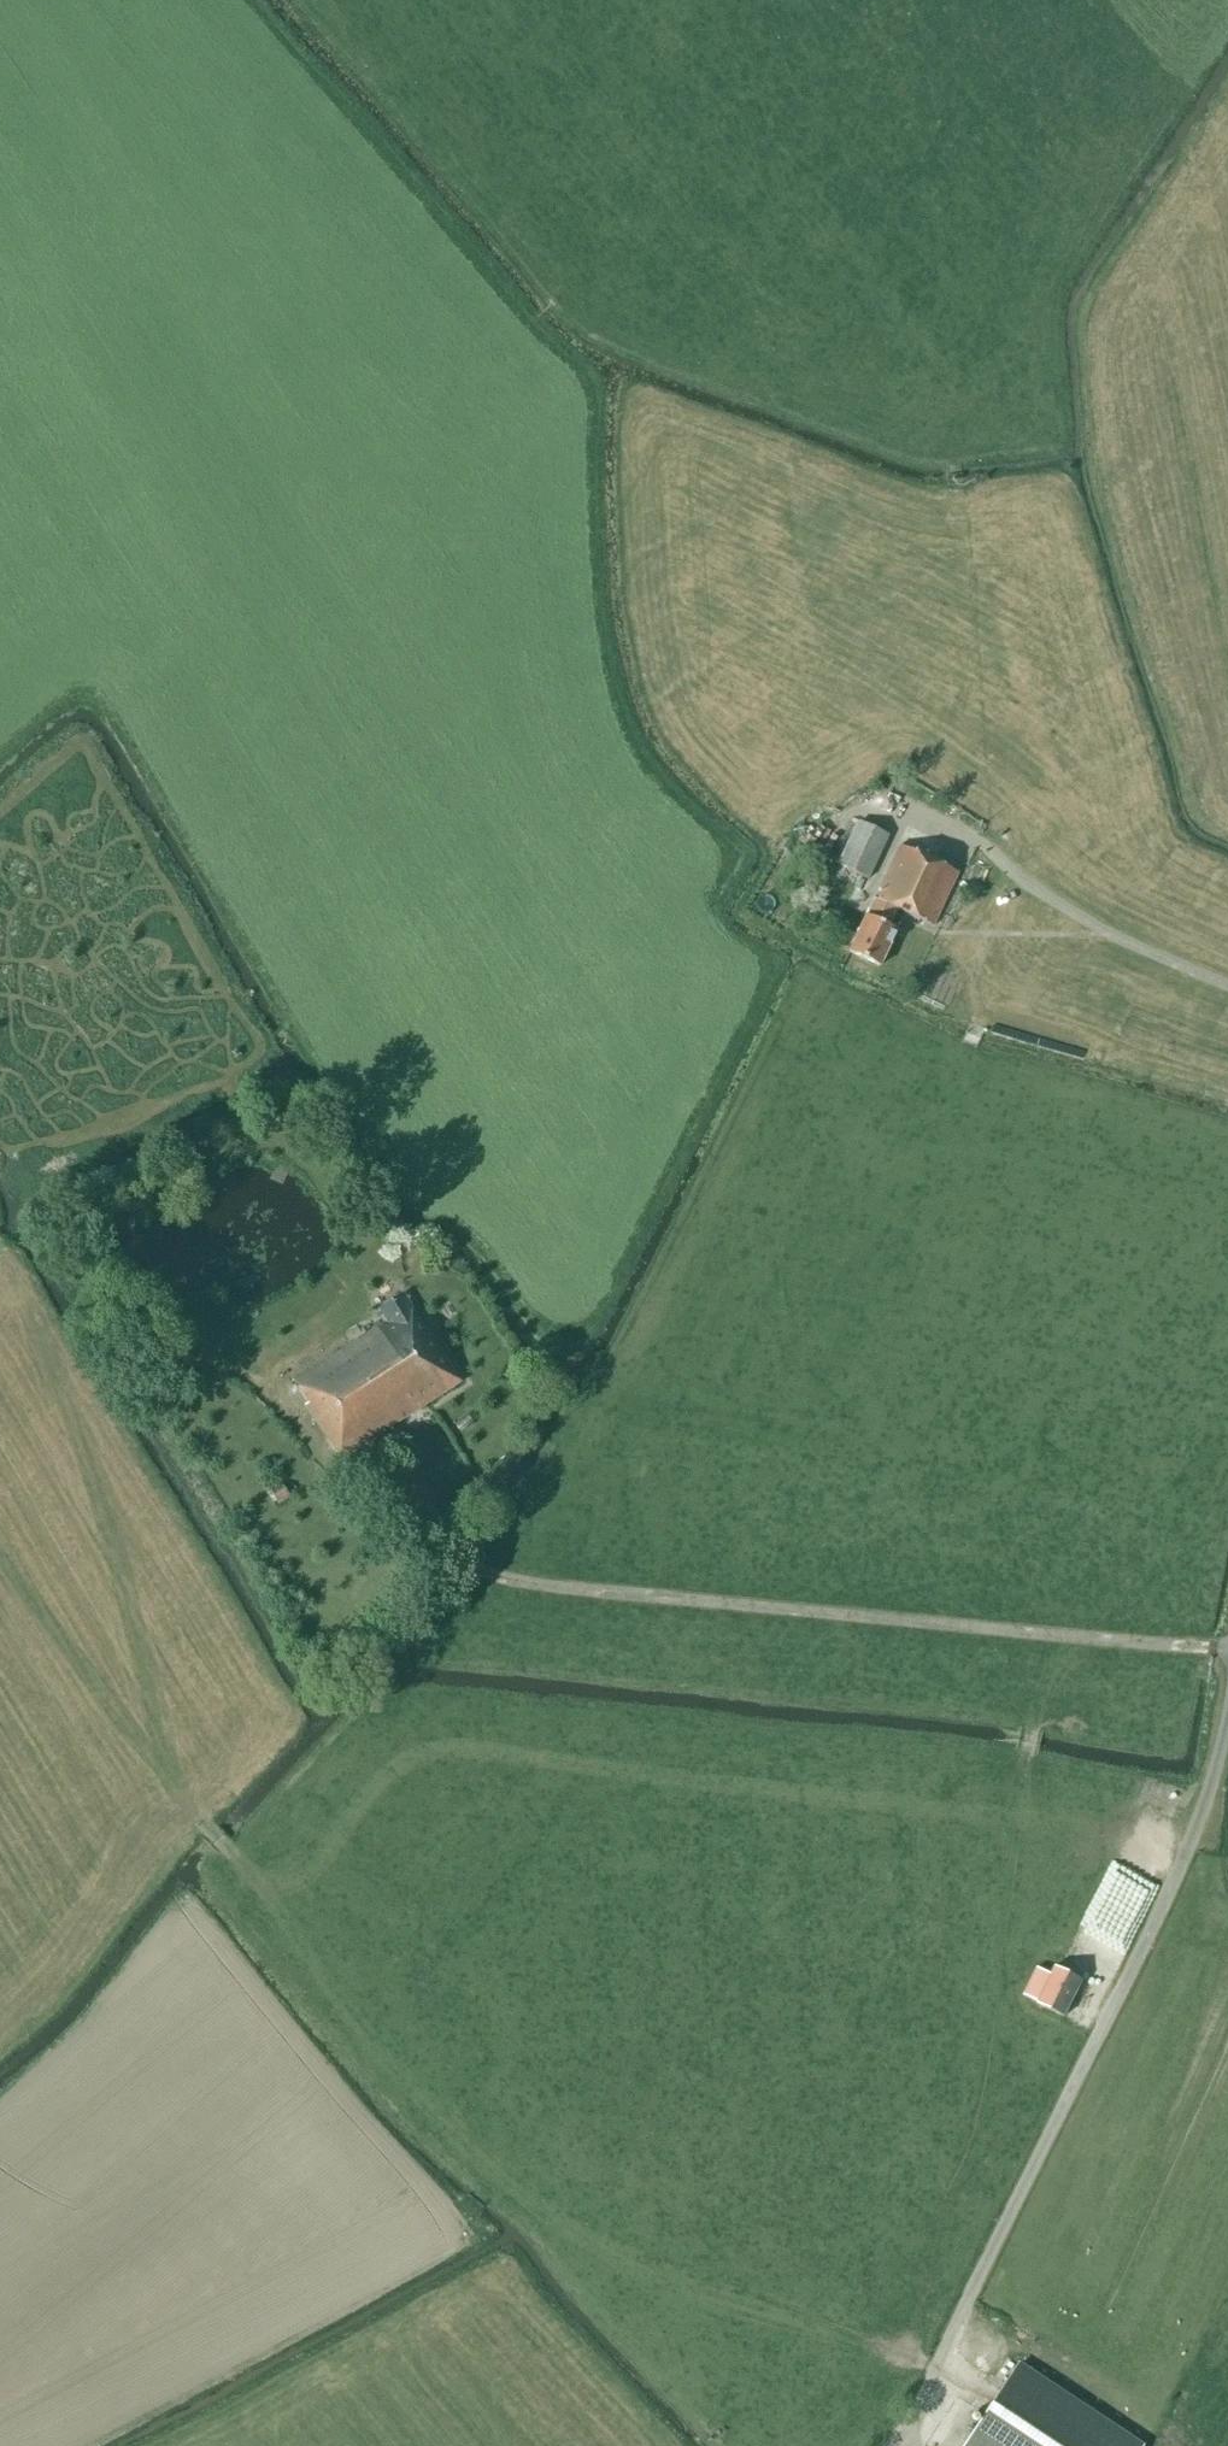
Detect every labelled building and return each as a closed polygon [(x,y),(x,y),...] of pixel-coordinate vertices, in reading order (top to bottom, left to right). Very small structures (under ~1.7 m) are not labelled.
[(889,835),(859,821),(838,864),(868,879),(889,835)] [(896,930),(889,926),(897,909),(932,926),(957,872),(899,845),(874,899),(866,916),(849,953),(879,967),(896,930)] [(309,1403),(306,1405),(341,1457),(461,1381),(403,1294),(380,1310),(388,1322),(295,1381),(309,1403)] [(278,1503),(290,1495),(279,1479),(268,1486),(278,1503)] [(1023,1996),(1037,2002),(1036,2004),(1063,2017),(1082,1979),(1055,1966),(1051,1974),(1037,1968),(1023,1996)] [(966,2445),(1140,2445),(1018,2366),(966,2445)]
